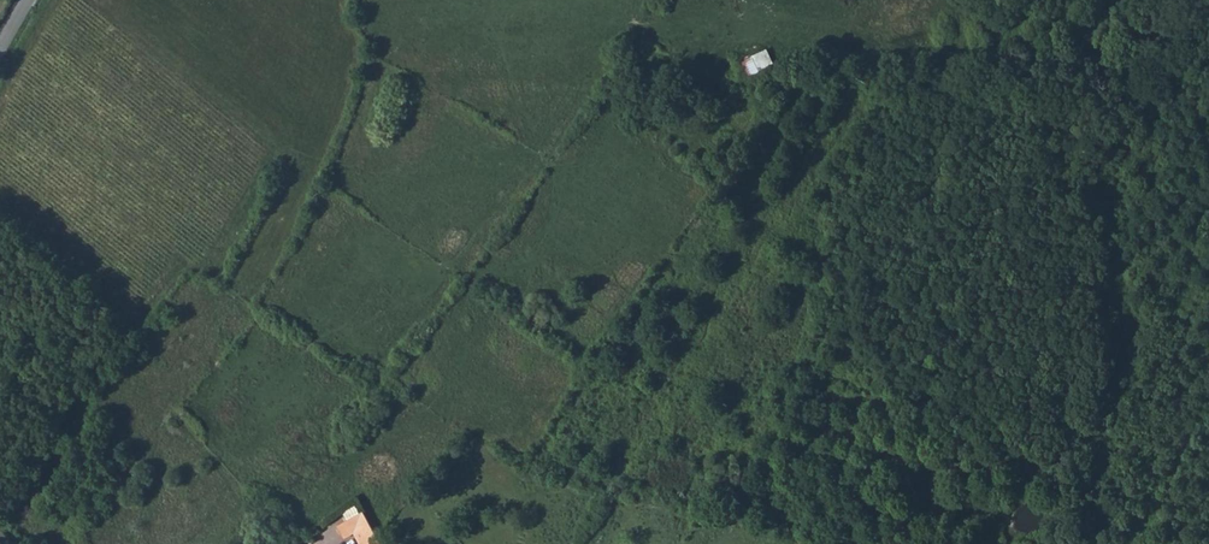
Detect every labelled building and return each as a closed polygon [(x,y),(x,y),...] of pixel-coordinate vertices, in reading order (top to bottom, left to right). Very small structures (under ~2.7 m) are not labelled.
[(748,56),(749,73),(764,72),(763,65),(773,65),(772,54),(748,56)] [(337,526),(344,538),(354,533),(361,543),(382,543),(379,539),(364,511),(337,526)]
